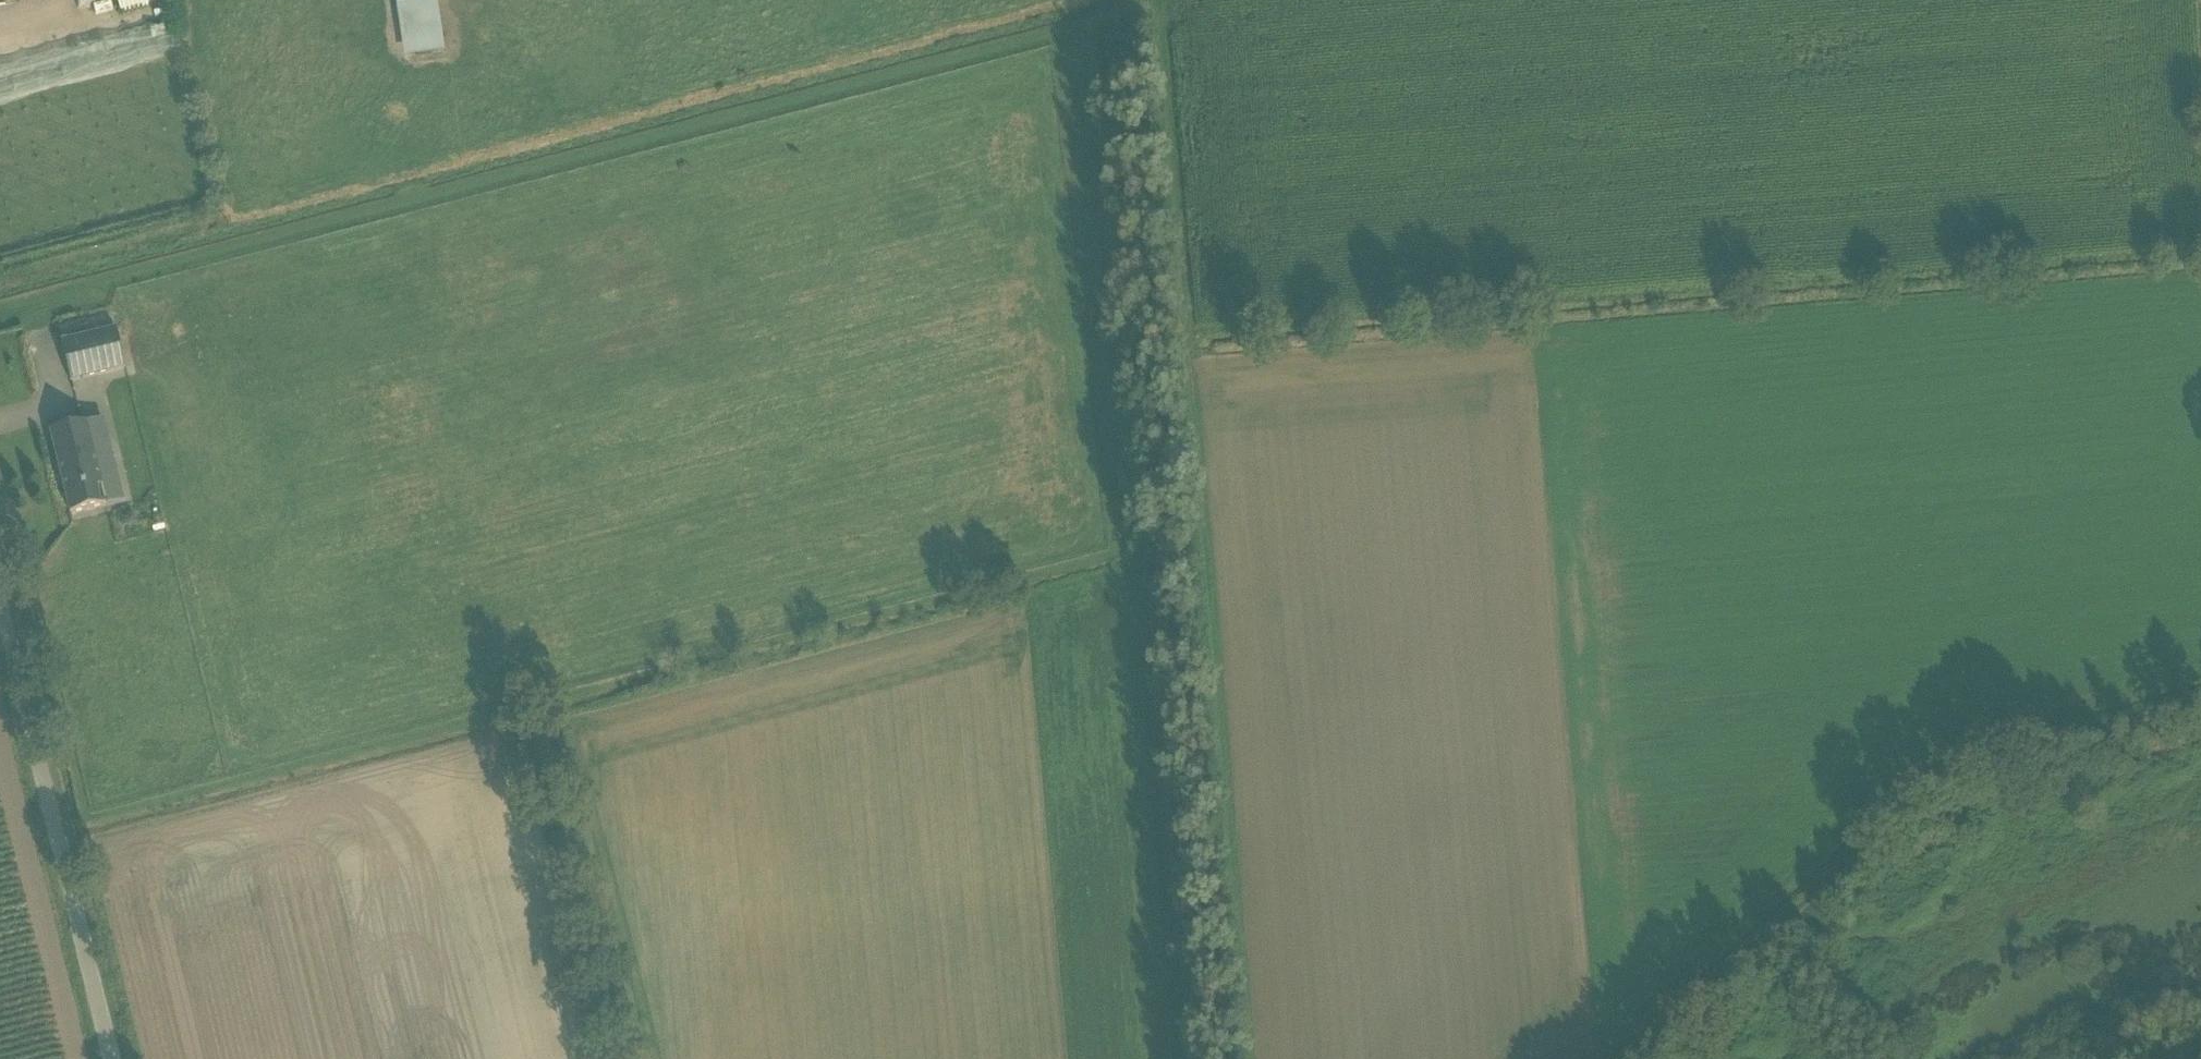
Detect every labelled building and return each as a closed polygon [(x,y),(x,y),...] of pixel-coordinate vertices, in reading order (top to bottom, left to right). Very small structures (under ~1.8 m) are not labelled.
[(120,13),(149,6),(147,0),(116,0),(120,13)] [(398,1),(403,56),(444,52),(439,0),(411,0),(398,1)] [(124,366),(114,327),(59,341),(69,380),(124,366)] [(91,445),(85,421),(78,423),(78,424),(57,430),(57,428),(49,430),(70,513),(107,503),(96,462),(113,457),(108,440),(91,445)]
